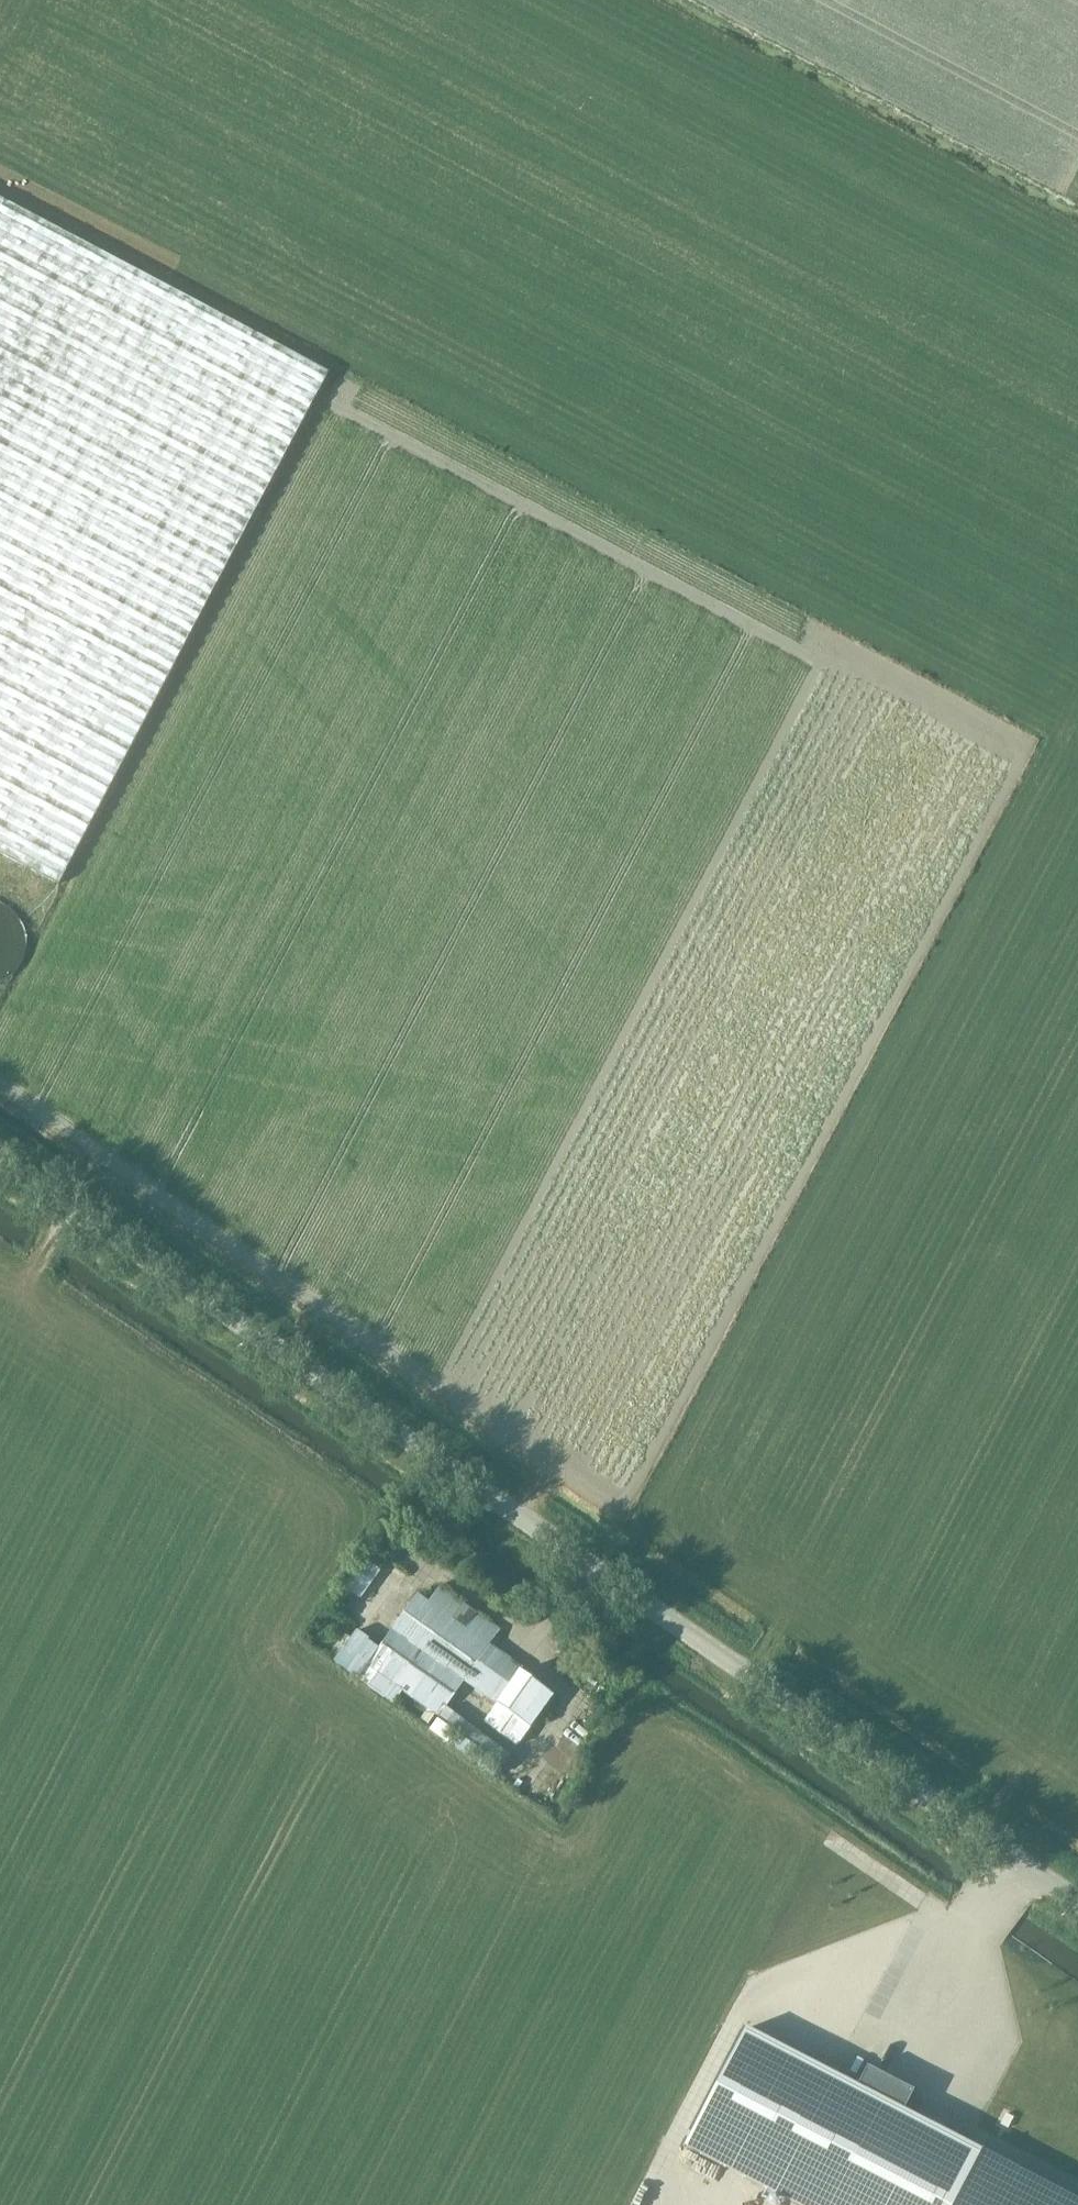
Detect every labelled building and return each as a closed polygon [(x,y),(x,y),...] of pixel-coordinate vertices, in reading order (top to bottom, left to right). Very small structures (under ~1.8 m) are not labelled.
[(488,1646),(498,1631),(437,1589),(427,1604),(416,1595),(378,1650),(359,1636),(338,1666),(393,1705),(401,1692),(437,1717),(427,1731),(493,1778),(508,1755),(444,1708),(462,1682),(494,1704),(482,1722),(516,1747),(521,1740),(552,1696),(519,1673),(521,1669),(488,1646)] [(682,2147),(768,2192),(794,2204),(1077,2204),(1077,2202),(902,2111),(912,2091),(865,2067),(855,2086),(830,2073),(744,2029),(682,2147)]
